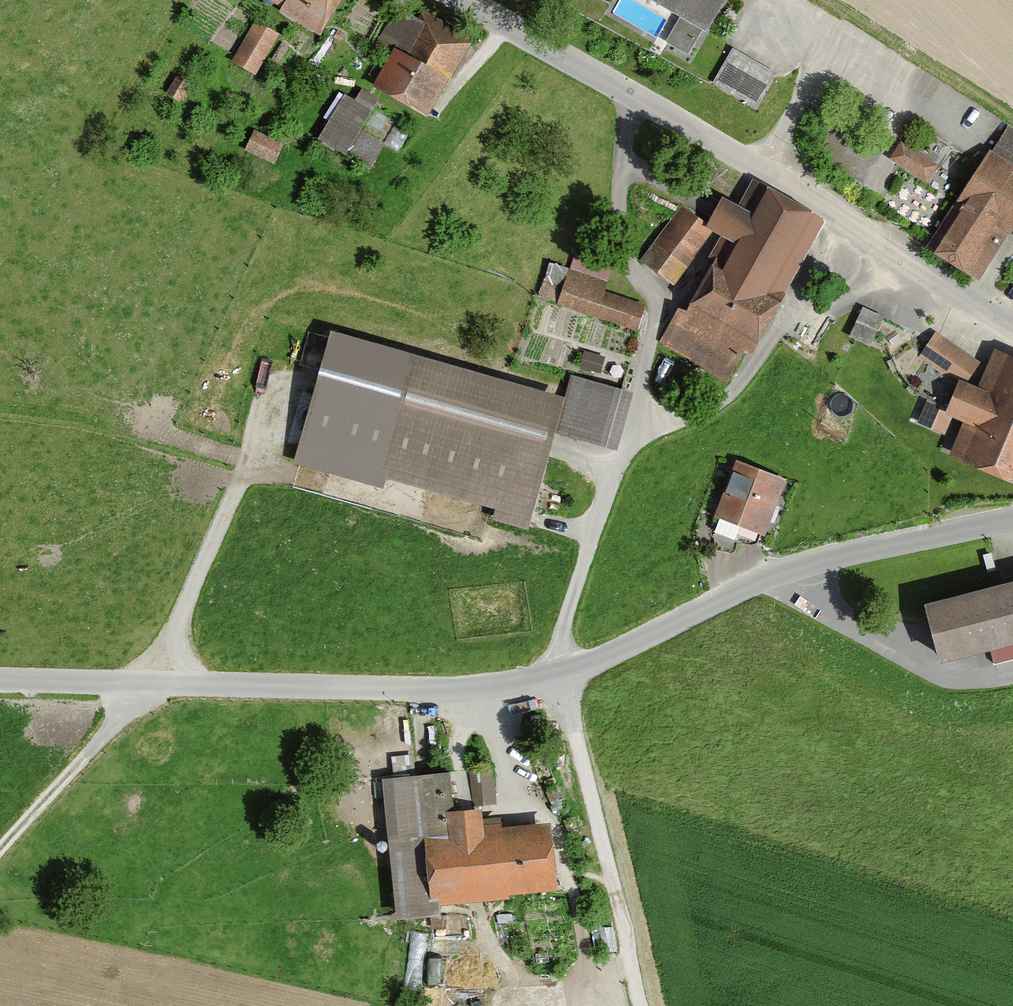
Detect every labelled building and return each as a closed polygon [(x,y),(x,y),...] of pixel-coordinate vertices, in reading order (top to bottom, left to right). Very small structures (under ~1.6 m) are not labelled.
[(326,38),(349,0),(261,0),(326,38)] [(712,33),(731,0),(653,0),(712,33)] [(377,88),(432,120),(476,46),(434,21),(430,28),(400,10),(382,41),(399,51),(377,88)] [(234,64),(259,78),(281,39),(256,25),(234,64)] [(780,77),(736,53),(716,89),(760,113),(780,77)] [(372,114),(346,99),(321,142),(347,157),(372,114)] [(1008,132),(963,206),(972,211),(944,258),(988,284),(1012,242),(1012,135),(1008,132)] [(276,169),(285,148),(255,135),(246,156),(276,169)] [(900,143),(891,158),(927,181),(937,166),(900,143)] [(735,205),(721,197),(706,226),(737,242),(726,265),(713,258),(685,311),(678,307),(660,343),(727,378),(744,347),(754,352),(823,219),(748,180),(735,205)] [(711,230),(680,208),(641,262),(672,285),(711,230)] [(560,309),(639,335),(647,312),(610,299),(611,293),(576,282),(578,276),(551,267),(541,298),(561,305),(560,309)] [(863,308),(851,336),(870,345),(883,317),(863,308)] [(978,362),(935,333),(919,355),(963,384),(978,362)] [(382,478),(418,358),(337,334),(298,463),(379,488),(382,478)] [(604,375),(609,360),(583,350),(573,374),(620,392),(624,383),(604,375)] [(1000,354),(985,390),(966,382),(952,414),(931,405),(922,426),(950,438),(957,420),(969,425),(956,457),(1012,481),(1012,360),(1000,354)] [(572,380),(566,402),(418,358),(382,478),(500,513),(497,522),(532,533),(562,435),(621,453),(637,399),(572,380)] [(789,483),(740,464),(719,518),(769,537),(789,483)] [(924,604),(940,665),(1012,646),(1012,581),(924,604)] [(497,774),(473,776),(476,810),(500,809),(497,774)] [(457,778),(384,784),(396,923),(448,918),(447,906),(568,896),(562,827),(491,833),(489,815),(460,817),(457,778)]
